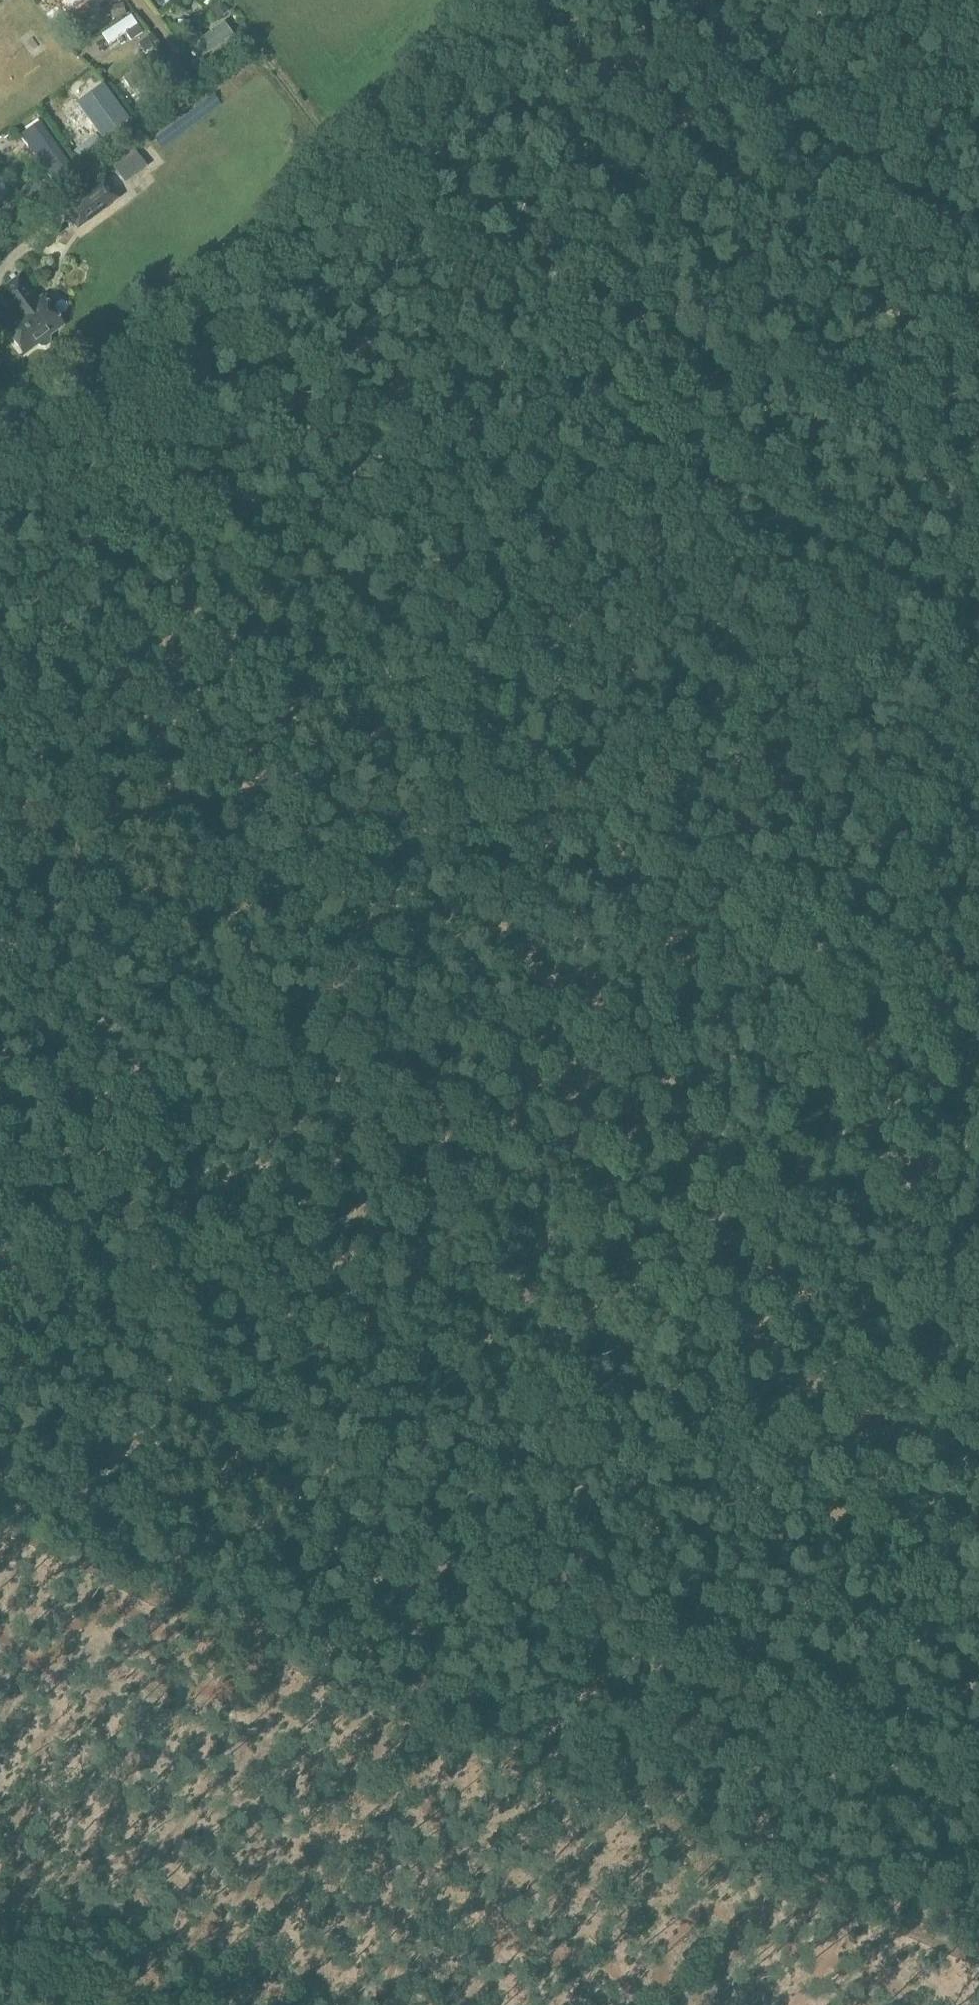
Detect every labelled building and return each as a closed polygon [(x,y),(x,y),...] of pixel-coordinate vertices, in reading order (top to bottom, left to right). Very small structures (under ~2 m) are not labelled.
[(64,2),(71,11),(86,0),(67,0),(64,2)] [(130,16),(102,35),(109,45),(137,25),(130,16)] [(224,23),(189,49),(198,61),(233,36),(224,23)] [(157,55),(123,79),(130,89),(164,66),(157,55)] [(105,87),(78,107),(102,139),(129,119),(105,87)] [(50,123),(78,152),(89,142),(61,113),(50,123)] [(50,167),(64,158),(40,123),(26,132),(50,167)] [(134,149),(112,166),(125,183),(147,167),(134,149)] [(102,176),(60,208),(78,231),(120,199),(102,176)] [(14,202),(0,180),(0,211),(14,202)] [(24,354),(38,344),(41,346),(45,347),(49,344),(50,340),(49,336),(46,332),(60,322),(42,298),(37,303),(19,279),(0,293),(0,294),(12,309),(14,308),(19,316),(4,327),(24,354)]
